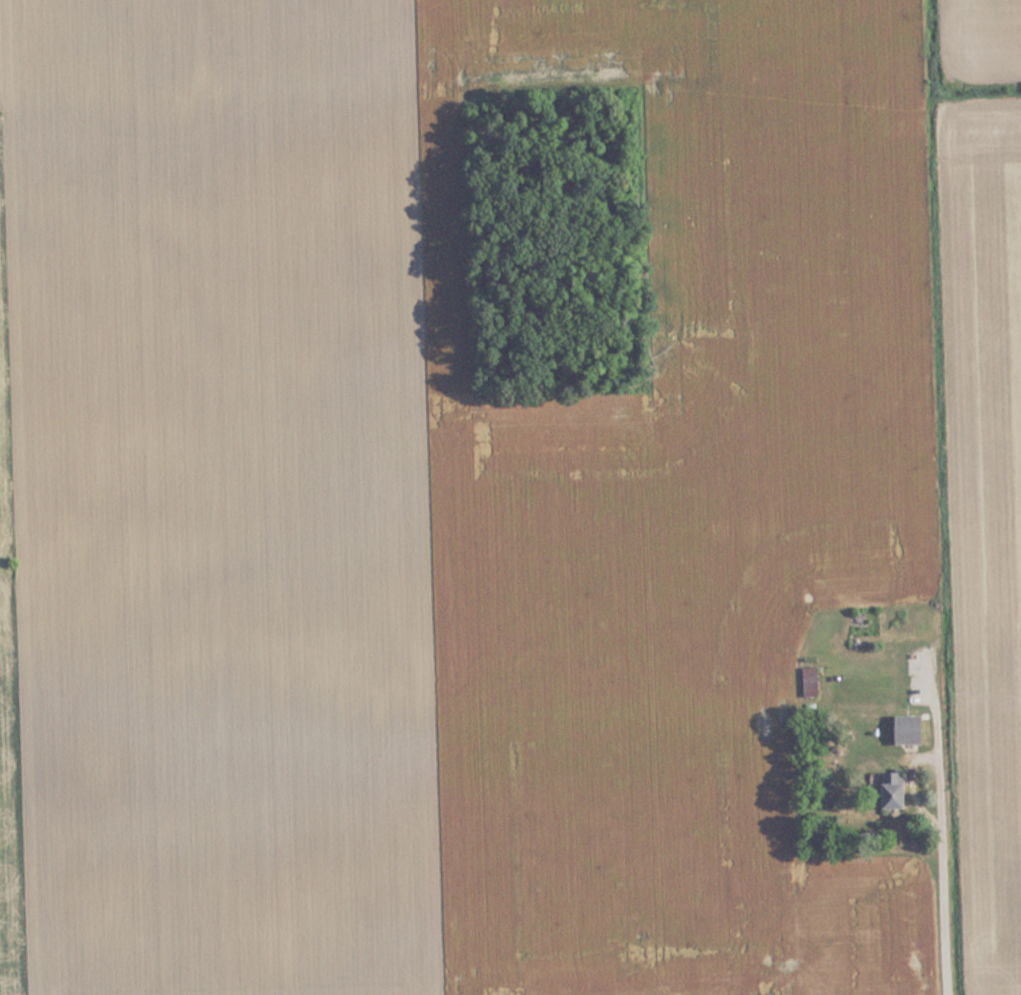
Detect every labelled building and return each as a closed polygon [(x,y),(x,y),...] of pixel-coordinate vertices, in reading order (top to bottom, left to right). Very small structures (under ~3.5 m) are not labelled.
[(805,667),(805,696),(821,696),(821,667),(805,667)] [(926,714),(896,714),(896,743),(926,743),(926,714)] [(873,772),(873,807),(911,807),(911,772),(873,772)]
